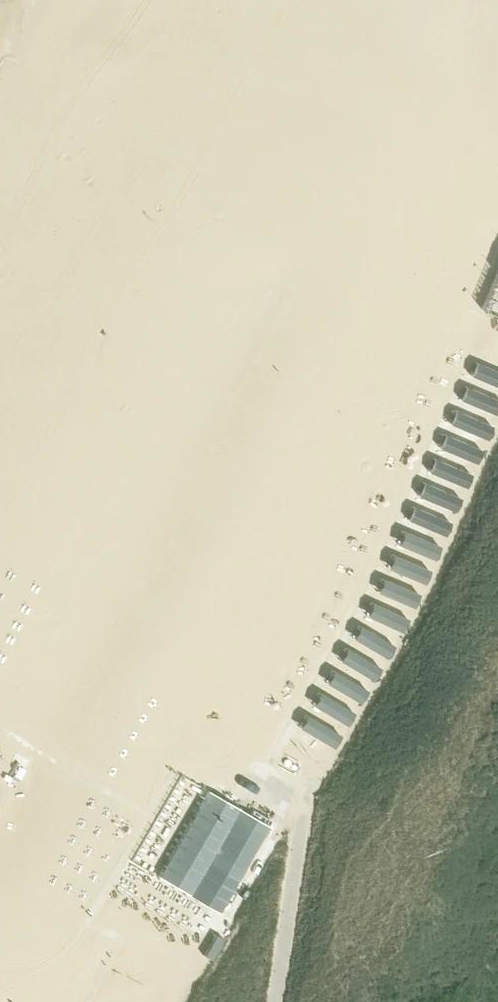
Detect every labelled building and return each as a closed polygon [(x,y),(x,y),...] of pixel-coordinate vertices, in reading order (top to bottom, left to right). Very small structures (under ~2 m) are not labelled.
[(475,358),(469,373),(497,385),(497,368),(475,358)] [(464,382),(458,396),(495,413),(497,406),(497,397),(464,382)] [(492,422),(454,406),(448,420),(485,436),(492,422)] [(481,446),(444,430),(437,444),(475,460),(481,446)] [(471,470),(434,454),(428,468),(465,485),(471,470)] [(459,494),(422,478),(416,492),(453,508),(459,494)] [(450,519),(412,503),(406,517),(443,533),(450,519)] [(439,543),(402,526),(396,541),(433,557),(439,543)] [(428,567),(391,551),(385,565),(422,581),(428,567)] [(419,591),(382,575),(375,589),(413,605),(419,591)] [(408,615),(370,599),(364,613),(401,629),(408,615)] [(393,642),(358,622),(351,634),(385,654),(393,642)] [(379,665),(345,645),(337,658),(372,678),(379,665)] [(366,687),(331,667),(324,679),(358,699),(366,687)] [(352,710),(318,690),(310,702),(345,722),(352,710)] [(339,731),(305,711),(297,724),(332,744),(339,731)] [(238,805),(207,787),(158,871),(189,889),(225,827),(238,805)] [(225,827),(189,889),(220,907),(256,845),(225,827)]
